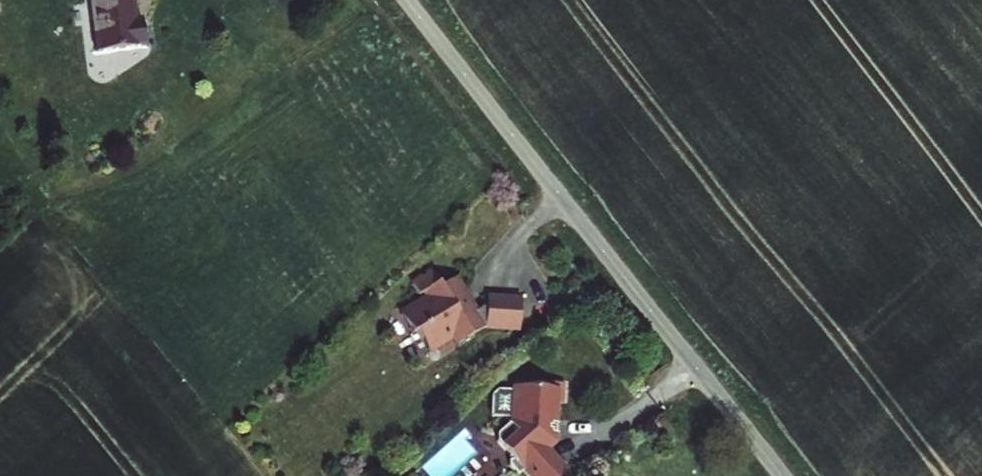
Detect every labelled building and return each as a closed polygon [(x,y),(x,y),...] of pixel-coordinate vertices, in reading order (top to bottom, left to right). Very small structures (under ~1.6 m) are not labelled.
[(95,52),(139,47),(139,48),(146,48),(143,18),(137,19),(135,0),(88,0),(95,52)] [(473,336),(483,330),(520,332),(522,297),(488,294),(487,304),(479,310),(458,276),(442,287),(440,282),(431,288),(422,274),(410,281),(419,296),(423,295),(424,297),(399,312),(413,335),(417,333),(431,354),(453,341),(458,349),(474,339),(473,336)] [(560,390),(513,386),(513,391),(499,390),(492,396),(491,418),(511,419),(511,422),(498,434),(497,443),(510,456),(509,467),(517,475),(519,475),(523,472),(526,475),(571,475),(568,473),(570,471),(549,452),(557,444),(560,404),(560,390)]
